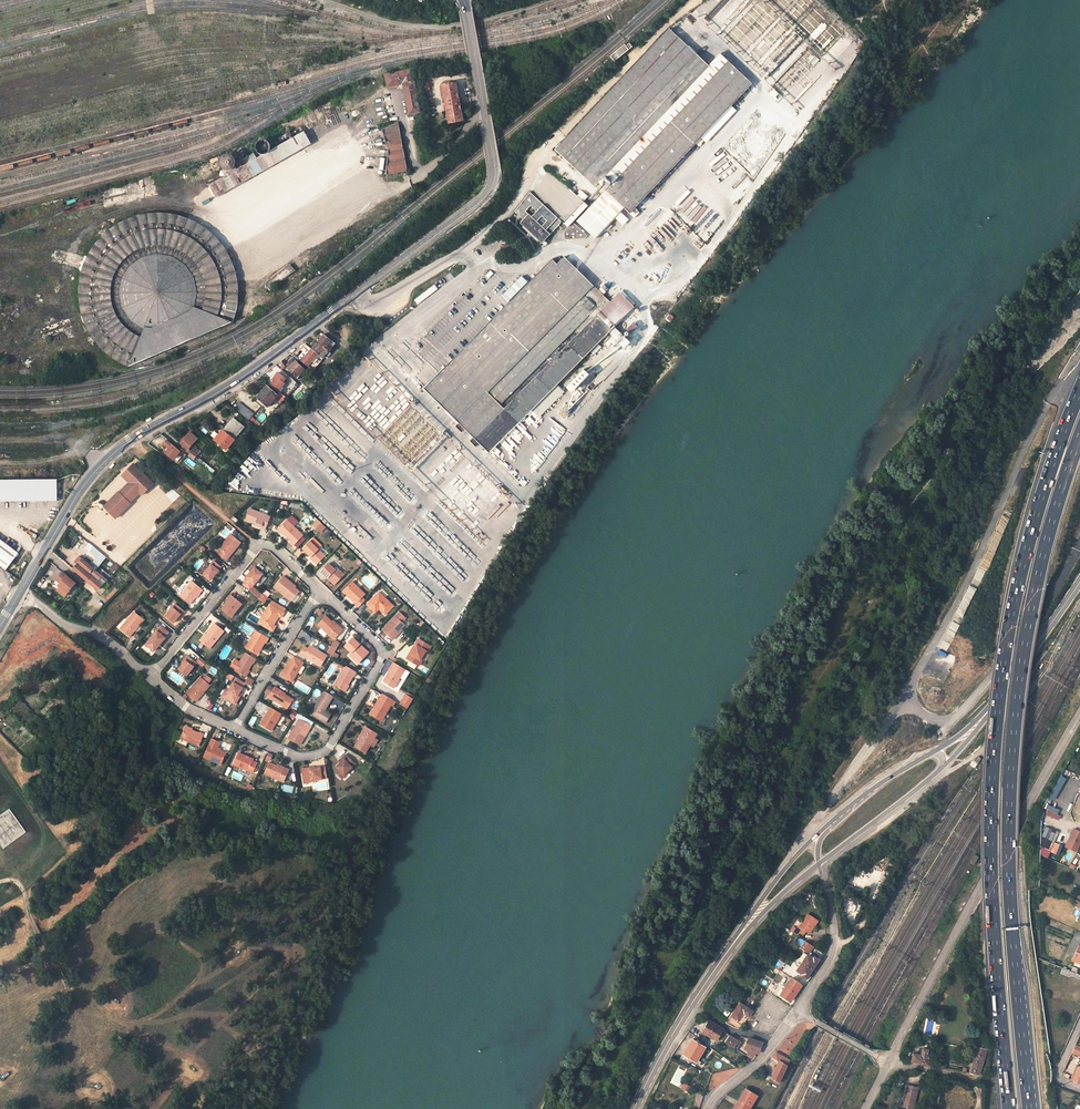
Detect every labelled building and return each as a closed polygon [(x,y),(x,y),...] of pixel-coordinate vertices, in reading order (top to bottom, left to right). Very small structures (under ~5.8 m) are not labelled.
[(778,9),(770,0),(766,3),(775,12),(778,9)] [(743,18),(751,25),(764,10),(756,4),(749,12),(743,18)] [(707,24),(710,20),(705,16),(702,20),(707,24)] [(763,17),(758,21),(763,29),(769,25),(763,17)] [(742,19),(735,27),(739,31),(736,35),(731,31),(728,35),(736,42),(750,26),(742,19)] [(713,22),(708,26),(717,35),(722,31),(713,22)] [(821,22),(810,35),(815,40),(827,27),(821,22)] [(658,133),(725,64),(719,58),(708,69),(668,30),(651,47),(552,149),(591,187),(602,176),(610,183),(646,145),(658,133)] [(805,35),(802,38),(811,46),(814,42),(805,35)] [(781,45),(790,53),(798,44),(789,37),(781,45)] [(614,61),(632,47),(627,42),(610,56),(614,61)] [(835,70),(840,65),(826,53),(822,57),(835,70)] [(750,89),(725,64),(658,133),(646,145),(610,183),(598,194),(572,221),(590,239),(600,229),(605,224),(619,210),(625,216),(750,89)] [(409,116),(420,114),(412,70),(385,76),(387,88),(399,86),(399,88),(402,89),(403,89),(409,116)] [(450,122),(463,119),(456,83),(443,85),(450,122)] [(406,171),(398,124),(381,131),(387,152),(385,175),(406,171)] [(241,162),(232,166),(231,167),(230,168),(229,168),(228,168),(222,171),(225,176),(209,185),(212,189),(214,193),(216,198),(256,176),(311,144),(309,141),(307,137),(306,134),(244,167),(241,162)] [(231,167),(232,166),(233,165),(233,164),(233,163),(233,162),(233,161),(232,160),(231,159),(230,158),(229,158),(228,158),(227,158),(226,158),(226,159),(225,159),(224,159),(224,160),(224,161),(223,161),(223,162),(223,163),(223,164),(223,165),(224,165),(224,166),(225,167),(226,168),(227,168),(228,168),(229,168),(230,168),(231,167)] [(602,176),(591,187),(598,194),(610,183),(602,176)] [(581,191),(577,196),(584,201),(588,196),(581,191)] [(517,214),(524,221),(521,225),(541,244),(561,224),(530,193),(524,203),(517,214)] [(559,224),(563,227),(585,204),(581,199),(576,206),(559,224)] [(695,219),(693,217),(699,209),(694,206),(685,218),(692,223),(695,219)] [(621,212),(615,219),(623,226),(629,220),(621,212)] [(119,362),(130,367),(130,365),(232,322),(233,322),(236,314),(237,309),(238,304),(238,298),(238,287),(238,281),(237,276),(235,271),(234,265),(232,260),(229,255),(227,250),(223,246),(220,241),(216,237),(212,233),(208,230),(204,227),(199,224),(194,221),(189,219),(184,217),(178,215),(173,214),(167,213),(162,213),(156,213),(151,213),(145,214),(140,215),(134,217),(124,221),(115,227),(110,230),(106,233),(102,237),(98,241),(95,246),(92,251),(89,255),(87,259),(84,265),(83,268),(83,271),(81,276),(80,282),(80,287),(80,293),(80,298),(80,304),(81,309),(84,320),(89,330),(92,335),(95,339),(98,344),(102,348),(106,352),(110,355),(115,359),(119,362)] [(685,262),(702,239),(695,234),(700,227),(697,225),(698,223),(694,221),(672,252),(685,262)] [(560,230),(560,234),(570,224),(568,222),(560,230)] [(582,236),(570,224),(560,234),(559,238),(580,239),(582,236)] [(605,224),(600,229),(604,233),(609,228),(605,224)] [(601,243),(608,235),(605,232),(597,240),(601,243)] [(553,261),(451,364),(516,427),(533,410),(556,385),(609,332),(618,341),(624,335),(614,326),(635,305),(621,292),(611,302),(566,259),(558,267),(553,261)] [(291,266),(275,277),(278,282),(295,272),(291,266)] [(488,279),(493,273),(490,270),(485,276),(488,279)] [(435,286),(414,299),(417,304),(438,290),(435,286)] [(629,333),(637,327),(634,323),(626,330),(629,333)] [(323,358),(336,343),(324,334),(312,348),(319,354),(323,358)] [(316,358),(319,354),(312,348),(301,361),(307,367),(311,361),(309,359),(312,355),(316,358)] [(374,358),(371,361),(382,372),(385,369),(374,358)] [(296,376),(304,368),(295,361),(287,369),(296,376)] [(492,451),(516,427),(451,364),(427,388),(492,451)] [(573,390),(589,375),(584,369),(568,385),(573,390)] [(285,386),(290,391),(297,384),(285,371),(281,375),(279,373),(269,383),(279,392),(285,386)] [(556,385),(533,410),(539,416),(562,391),(556,385)] [(256,398),(267,407),(278,394),(267,386),(256,398)] [(248,418),(253,413),(239,403),(235,408),(248,418)] [(576,421),(577,414),(570,412),(568,419),(576,421)] [(215,441),(226,449),(244,427),(233,419),(215,441)] [(179,443),(187,449),(197,438),(189,432),(179,443)] [(181,452),(165,441),(162,445),(168,450),(164,454),(173,461),(177,455),(178,456),(181,452)] [(198,455),(196,453),(193,451),(187,457),(193,461),(198,455)] [(361,460),(364,458),(357,451),(354,454),(361,460)] [(530,467),(536,474),(543,468),(537,461),(530,467)] [(201,465),(212,473),(214,470),(203,462),(201,465)] [(153,483),(132,464),(121,476),(128,483),(119,493),(118,493),(104,508),(116,519),(130,504),(129,503),(139,493),(141,495),(153,483)] [(457,501),(454,504),(435,488),(431,492),(453,510),(459,503),(457,501)] [(460,519),(464,516),(457,508),(453,512),(460,519)] [(271,517),(251,509),(247,520),(254,523),(262,526),(262,528),(266,529),(271,517)] [(311,526),(320,534),(326,527),(317,519),(311,526)] [(288,520),(279,529),(292,541),(290,543),(294,546),(304,535),(288,520)] [(470,521),(467,523),(472,529),(475,526),(470,521)] [(473,530),(482,539),(486,536),(476,527),(473,530)] [(242,543),(232,534),(220,548),(223,550),(220,554),(227,560),(231,556),(228,554),(234,547),(236,549),(242,543)] [(7,568),(20,551),(0,537),(0,563),(7,568)] [(318,564),(326,556),(311,541),(303,549),(312,557),(318,564)] [(96,558),(92,562),(98,567),(106,557),(89,542),(84,548),(96,558)] [(86,579),(96,569),(82,558),(78,562),(79,563),(73,569),(86,579)] [(203,574),(211,580),(222,567),(215,561),(203,574)] [(114,562),(110,567),(115,572),(120,566),(114,562)] [(329,564),(321,571),(328,578),(330,577),(336,584),(344,576),(337,569),(336,570),(329,564)] [(99,571),(109,578),(112,574),(102,567),(99,571)] [(250,590),(263,574),(255,567),(246,578),(248,579),(243,585),(250,590)] [(96,569),(86,579),(98,588),(103,583),(97,580),(101,576),(107,580),(109,578),(99,571),(96,569)] [(62,572),(56,580),(62,585),(60,588),(68,594),(76,583),(62,572)] [(284,576),(275,587),(292,601),(299,592),(295,588),(287,581),(288,580),(284,576)] [(330,577),(328,578),(335,585),(336,584),(330,577)] [(62,585),(56,580),(54,583),(56,585),(54,588),(57,591),(65,597),(68,594),(60,588),(62,585)] [(192,581),(180,595),(190,604),(200,593),(203,590),(192,581)] [(345,590),(350,595),(349,597),(356,604),(355,605),(359,608),(366,601),(362,598),(365,595),(353,582),(345,590)] [(379,593),(367,605),(370,609),(374,605),(379,610),(385,615),(394,607),(379,593)] [(260,598),(259,599),(265,603),(268,598),(263,595),(260,598)] [(228,602),(222,609),(232,617),(242,604),(233,596),(228,602)] [(165,615),(174,622),(181,613),(182,614),(185,611),(176,603),(165,615)] [(284,613),(270,604),(262,618),(263,619),(260,624),(271,630),(274,625),(274,624),(273,624),(275,621),(276,622),(279,616),(281,618),(284,613)] [(374,605),(370,609),(376,614),(379,610),(374,605)] [(140,624),(144,619),(135,611),(120,628),(130,636),(134,630),(133,629),(139,623),(140,624)] [(396,617),(383,630),(393,640),(397,637),(395,636),(401,630),(405,626),(402,623),(406,619),(400,613),(396,617)] [(326,617),(318,625),(333,639),(343,630),(338,626),(337,626),(332,622),(326,617)] [(210,649),(224,631),(215,623),(211,627),(212,627),(206,634),(200,641),(210,649)] [(243,623),(240,629),(250,634),(253,629),(243,623)] [(161,625),(146,643),(154,650),(165,637),(165,636),(169,631),(161,625)] [(256,631),(246,647),(257,654),(260,648),(261,648),(265,643),(266,643),(269,639),(256,631)] [(359,645),(353,639),(345,647),(351,653),(350,654),(359,663),(366,655),(358,647),(359,645)] [(335,653),(340,642),(333,640),(327,654),(337,659),(339,654),(335,653)] [(410,654),(406,659),(419,667),(422,662),(420,661),(426,652),(427,653),(431,648),(418,640),(415,645),(417,646),(411,655),(410,654)] [(142,648),(152,655),(154,653),(144,645),(142,648)] [(359,645),(358,647),(366,655),(368,653),(359,645)] [(308,649),(304,647),(300,654),(320,667),(327,656),(319,651),(318,653),(309,648),(308,649)] [(256,659),(245,652),(234,671),(245,677),(249,670),(253,663),(254,663),(256,659)] [(350,654),(349,656),(358,664),(359,663),(350,654)] [(178,669),(187,675),(197,663),(187,655),(184,659),(185,660),(178,669)] [(304,662),(294,656),(291,662),(287,667),(286,667),(281,675),(292,682),(304,662)] [(392,668),(383,682),(394,689),(405,670),(393,663),(391,667),(392,668)] [(354,677),(356,673),(346,666),(334,686),(344,692),(348,685),(353,677),(354,677)] [(228,673),(225,678),(231,681),(234,677),(228,673)] [(200,677),(187,693),(196,701),(210,685),(200,677)] [(228,691),(224,697),(235,704),(239,697),(237,695),(239,693),(245,683),(236,677),(228,691)] [(249,677),(245,683),(251,686),(254,681),(249,677)] [(275,687),(268,697),(287,709),(293,700),(280,691),(275,687)] [(333,697),(324,691),(311,713),(325,723),(330,715),(324,711),(323,710),(324,709),(325,710),(333,697)] [(400,703),(407,708),(413,698),(406,694),(400,703)] [(395,702),(382,695),(370,715),(379,721),(384,713),(386,714),(391,706),(392,707),(395,702)] [(281,714),(270,708),(268,711),(269,712),(265,719),(263,719),(260,724),(271,731),(281,714)] [(288,738),(298,745),(307,730),(308,731),(311,727),(299,720),(288,738)] [(191,729),(185,726),(180,738),(198,746),(203,734),(199,732),(199,733),(191,729)] [(359,739),(354,747),(364,754),(369,746),(373,748),(378,741),(374,739),(376,735),(365,727),(362,731),(363,732),(359,739)] [(307,730),(298,745),(299,745),(308,731),(307,730)] [(218,741),(211,738),(203,757),(212,761),(213,759),(221,762),(225,752),(220,750),(215,748),(218,741)] [(268,752),(265,759),(270,761),(273,754),(268,752)] [(253,759),(238,753),(233,764),(252,773),(256,763),(252,761),(253,759)] [(336,773),(340,778),(354,765),(345,755),(342,758),(343,760),(340,763),(336,767),(339,771),(336,773)] [(276,766),(268,762),(264,773),(283,782),(288,770),(284,768),(284,769),(276,766)] [(309,768),(301,769),(303,781),(310,780),(310,781),(326,779),(324,767),(320,768),(309,770),(309,768)] [(20,825),(9,810),(0,817),(0,840),(20,825)] [(0,840),(0,843),(4,849),(27,833),(20,825),(0,840)] [(1036,853),(1047,857),(1058,831),(1047,826),(1036,853)] [(1073,829),(1068,841),(1079,846),(1079,843),(1079,832),(1073,829)] [(1050,852),(1059,855),(1063,845),(1054,842),(1050,852)] [(970,862),(974,864),(978,857),(975,855),(970,862)] [(799,927),(806,931),(809,934),(818,921),(808,914),(799,927)] [(801,938),(804,934),(798,929),(793,926),(790,930),(801,938)] [(812,946),(806,941),(801,947),(808,952),(812,946)] [(807,954),(802,962),(812,969),(818,960),(814,957),(813,958),(807,954)] [(806,978),(812,969),(802,962),(797,970),(800,973),(798,976),(800,978),(802,976),(806,978)] [(1076,973),(1072,971),(1064,968),(1061,973),(1068,976),(1069,974),(1079,978),(1079,974),(1076,973)] [(780,995),(788,1000),(790,997),(792,999),(802,985),(792,978),(780,995)] [(732,1016),(738,1020),(737,1022),(742,1025),(752,1011),(740,1003),(734,1012),(735,1013),(732,1016)] [(716,1040),(723,1029),(710,1021),(703,1032),(716,1040)] [(725,1042),(737,1050),(742,1042),(739,1040),(738,1041),(730,1035),(725,1042)] [(986,1050),(980,1048),(983,1037),(977,1035),(972,1051),(976,1052),(970,1073),(979,1075),(986,1050)] [(683,1054),(696,1062),(706,1047),(692,1039),(683,1054)] [(763,1043),(749,1039),(745,1049),(749,1050),(747,1054),(754,1056),(755,1052),(759,1053),(763,1043)] [(1072,1052),(1079,1056),(1079,1047),(1075,1045),(1072,1052)] [(912,1061),(927,1065),(929,1057),(927,1056),(928,1050),(922,1049),(921,1055),(913,1053),(912,1061)] [(776,1053),(772,1056),(779,1061),(771,1077),(776,1079),(775,1081),(779,1082),(790,1060),(776,1053)] [(683,1056),(679,1061),(689,1065),(691,1061),(683,1056)] [(683,1082),(680,1089),(688,1092),(691,1086),(683,1082)] [(918,1087),(907,1085),(902,1106),(913,1108),(918,1087)] [(746,1089),(733,1108),(750,1108),(758,1096),(746,1089)] [(698,1093),(694,1105),(699,1107),(704,1095),(698,1093)]
